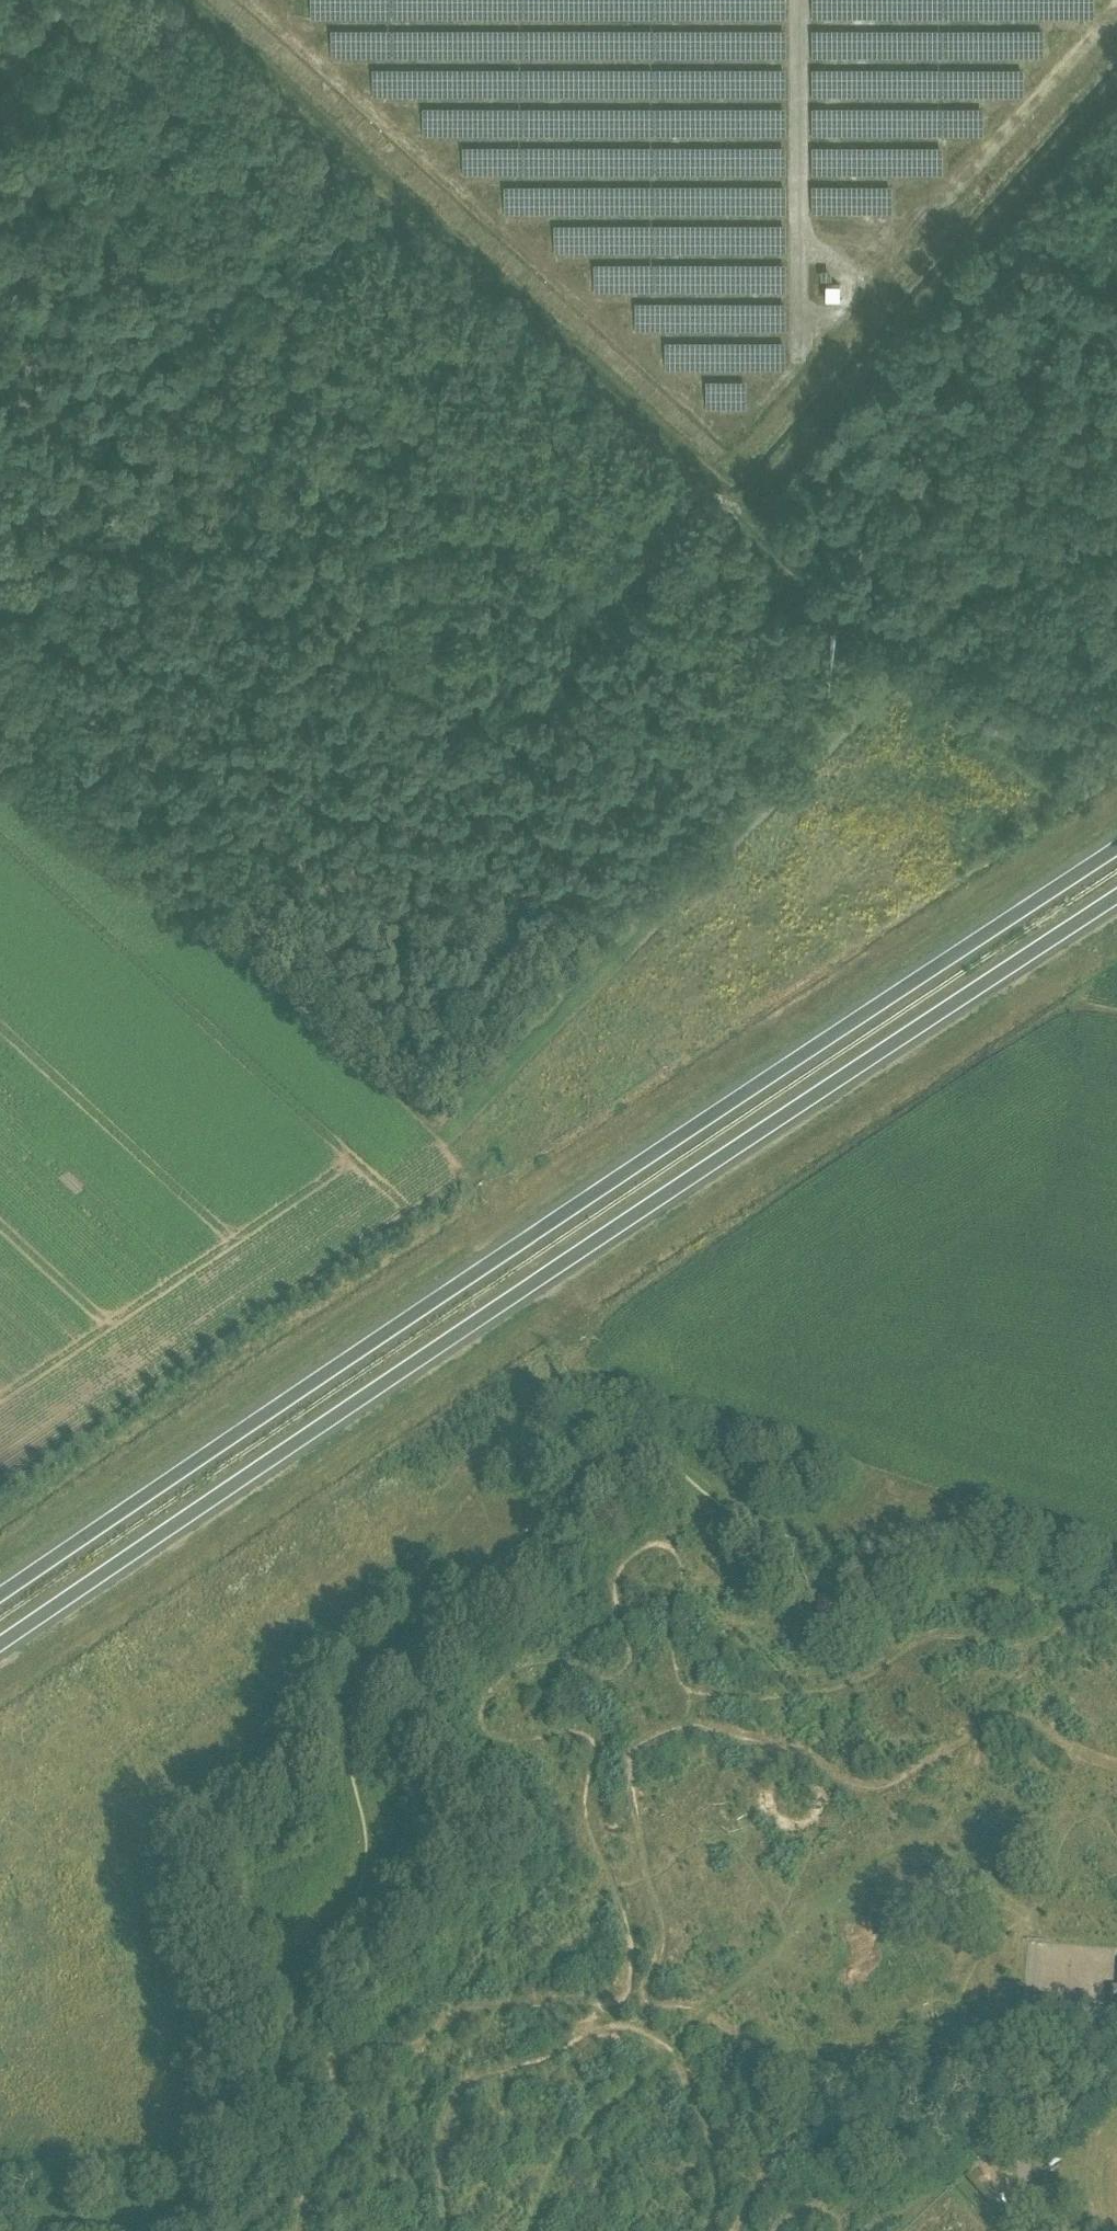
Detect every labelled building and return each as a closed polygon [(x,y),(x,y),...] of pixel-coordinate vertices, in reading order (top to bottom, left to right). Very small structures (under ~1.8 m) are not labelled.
[(833,281),(833,292),(848,292),(848,281),(833,281)] [(1080,1970),(1085,1990),(1102,1986),(1096,1966),(1080,1970)]
